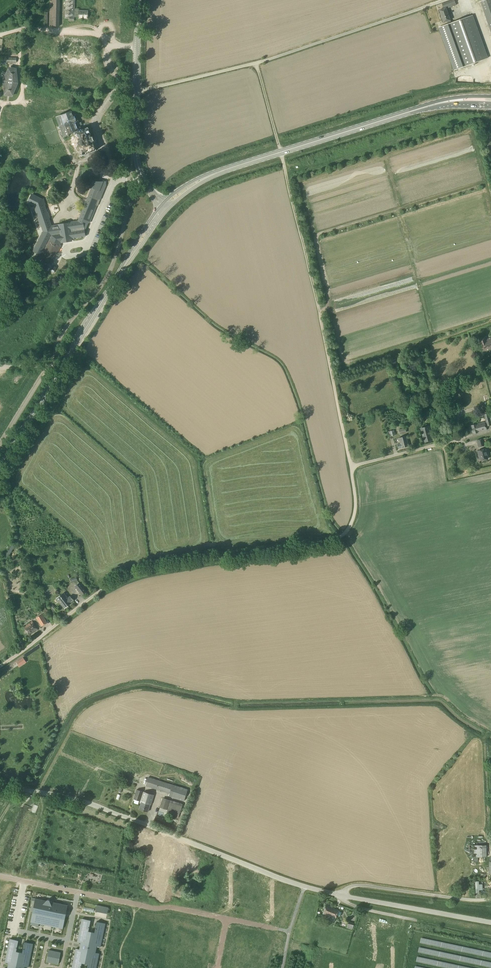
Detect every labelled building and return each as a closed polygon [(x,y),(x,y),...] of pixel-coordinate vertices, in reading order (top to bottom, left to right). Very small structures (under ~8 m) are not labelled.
[(59,26),(60,0),(51,0),(51,26),(59,26)] [(65,18),(74,19),(74,17),(75,12),(75,9),(75,0),(65,0),(65,18)] [(442,4),(443,9),(445,8),(456,5),(454,0),(453,0),(442,4)] [(490,33),(490,0),(484,0),(480,1),(490,33)] [(441,27),(439,27),(439,29),(454,70),(487,59),(471,16),(451,23),(445,8),(443,9),(439,10),(443,23),(447,21),(448,24),(441,27)] [(75,12),(74,17),(79,17),(79,19),(88,19),(88,11),(79,11),(79,9),(75,9),(75,12)] [(54,59),(52,51),(39,55),(39,58),(38,58),(39,63),(54,59)] [(4,81),(5,94),(5,95),(12,96),(17,83),(16,69),(9,68),(9,69),(4,81)] [(56,117),(64,137),(74,133),(82,155),(96,150),(88,128),(81,131),(79,125),(81,125),(80,123),(79,124),(78,120),(75,121),(74,117),(73,117),(71,112),(56,117)] [(27,201),(28,202),(34,206),(36,209),(35,210),(38,217),(38,218),(38,219),(41,226),(43,231),(42,232),(38,239),(38,240),(38,241),(37,241),(33,248),(33,249),(33,251),(41,255),(39,258),(41,260),(42,260),(46,262),(47,262),(51,264),(53,260),(52,258),(54,254),(56,253),(60,246),(59,244),(58,244),(59,243),(70,241),(71,240),(70,238),(71,238),(76,238),(76,237),(78,237),(79,237),(83,237),(84,236),(84,231),(87,223),(89,223),(97,206),(94,202),(96,198),(100,200),(107,182),(94,183),(93,185),(87,201),(85,201),(84,204),(85,205),(78,222),(76,223),(74,222),(69,223),(68,223),(67,223),(59,224),(59,225),(52,226),(51,226),(50,225),(48,219),(49,218),(47,212),(46,212),(45,205),(44,204),(43,199),(41,199),(40,199),(32,194),(31,194),(27,201)] [(483,352),(490,349),(490,338),(487,339),(486,337),(479,339),(483,352)] [(471,425),(473,434),(477,433),(486,430),(484,422),(471,425)] [(420,429),(422,437),(421,438),(423,442),(433,440),(431,435),(429,426),(420,429)] [(397,444),(398,449),(401,448),(408,446),(406,437),(399,438),(400,443),(397,444)] [(478,451),(480,461),(487,459),(485,449),(478,451)] [(5,556),(8,558),(14,548),(12,546),(5,556)] [(74,587),(81,596),(86,592),(79,583),(74,587)] [(60,596),(68,606),(73,601),(69,596),(67,598),(64,593),(60,596)] [(68,606),(60,596),(57,598),(64,608),(68,606)] [(36,618),(42,627),(44,625),(39,616),(36,618)] [(24,627),(29,635),(30,635),(30,634),(37,630),(38,630),(33,622),(24,627)] [(145,786),(169,794),(172,785),(148,777),(145,786)] [(172,785),(169,794),(169,796),(184,801),(188,789),(172,785)] [(134,799),(140,801),(143,792),(137,789),(134,799)] [(143,792),(140,801),(142,801),(139,809),(148,812),(150,804),(151,804),(154,795),(143,792)] [(163,798),(160,808),(167,810),(166,813),(178,817),(181,803),(163,798)] [(168,841),(163,859),(166,860),(172,842),(168,841)] [(474,857),(478,857),(486,857),(486,845),(474,845),(474,857)] [(32,912),(30,922),(35,923),(35,922),(39,923),(39,924),(41,924),(42,924),(43,924),(44,924),(49,925),(49,926),(52,926),(53,926),(54,927),(54,926),(58,927),(63,928),(65,919),(62,919),(63,913),(66,914),(66,913),(68,905),(66,905),(62,904),(57,903),(52,902),(50,901),(49,900),(48,899),(47,900),(46,901),(45,900),(45,901),(40,900),(40,899),(36,899),(35,898),(35,901),(33,907),(39,908),(34,913),(32,912)] [(107,913),(108,907),(96,905),(95,911),(107,913)] [(338,910),(338,911),(333,909),(334,908),(326,905),(324,907),(322,911),(322,914),(330,917),(329,919),(334,921),(335,918),(337,915),(340,916),(341,912),(338,911),(338,910)] [(105,923),(97,922),(95,932),(88,931),(90,920),(82,918),(77,942),(81,943),(80,949),(76,948),(72,967),(80,967),(81,963),(88,964),(87,967),(96,967),(99,953),(95,952),(97,946),(100,947),(105,923)] [(24,966),(28,967),(33,944),(25,942),(22,953),(16,951),(18,941),(10,939),(5,962),(9,963),(8,967),(24,967),(24,966)] [(59,960),(61,952),(56,951),(49,950),(48,954),(46,962),(50,962),(58,964),(59,960)]
